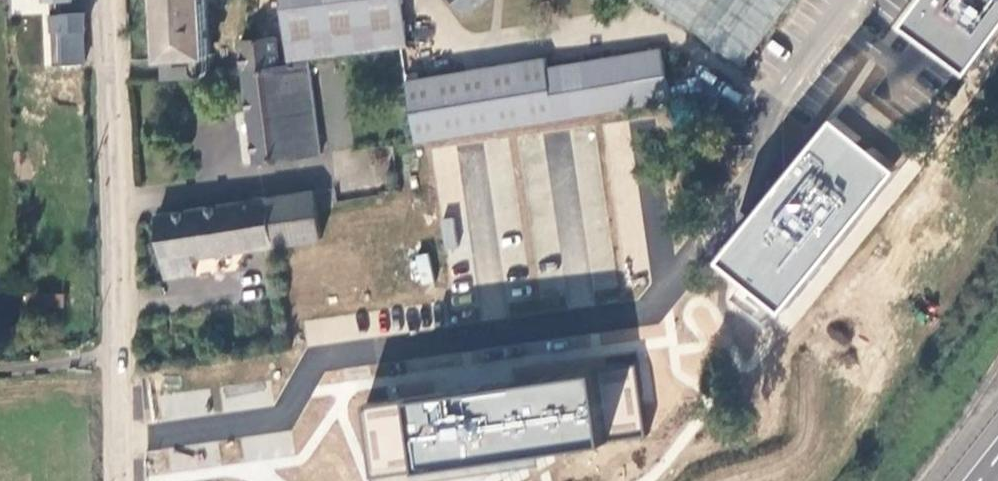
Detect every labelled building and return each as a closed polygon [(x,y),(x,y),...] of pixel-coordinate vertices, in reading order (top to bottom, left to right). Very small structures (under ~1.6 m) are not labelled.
[(165,59),(196,57),(213,56),(210,0),(162,0),(165,59)] [(289,64),(310,62),(408,48),(401,0),(280,0),(289,64)] [(461,11),(472,13),(488,0),(452,0),(461,11)] [(744,67),(793,0),(652,0),(744,67)] [(970,73),(997,34),(997,0),(923,0),(904,26),(970,73)] [(86,32),(86,13),(59,14),(60,52),(84,51),(83,32),(86,32)] [(241,71),(283,65),(279,36),(238,42),(241,71)] [(416,145),(420,144),(578,119),(642,109),(671,103),(662,50),(547,69),(546,59),(407,82),(416,145)] [(165,59),(166,81),(198,79),(196,57),(165,59)] [(322,154),(310,62),(289,64),(283,65),(241,71),(255,165),(322,154)] [(825,123),(709,270),(776,319),(887,170),(825,123)] [(268,198),(275,247),(322,240),(315,191),(268,198)] [(268,198),(156,214),(166,282),(197,278),(194,260),(275,247),(268,198)] [(792,333),(879,213),(865,203),(778,323),(792,333)] [(414,254),(412,277),(428,279),(430,256),(414,254)] [(30,295),(30,307),(65,307),(65,295),(30,295)] [(644,446),(633,370),(358,409),(368,480),(382,480),(644,446)]
